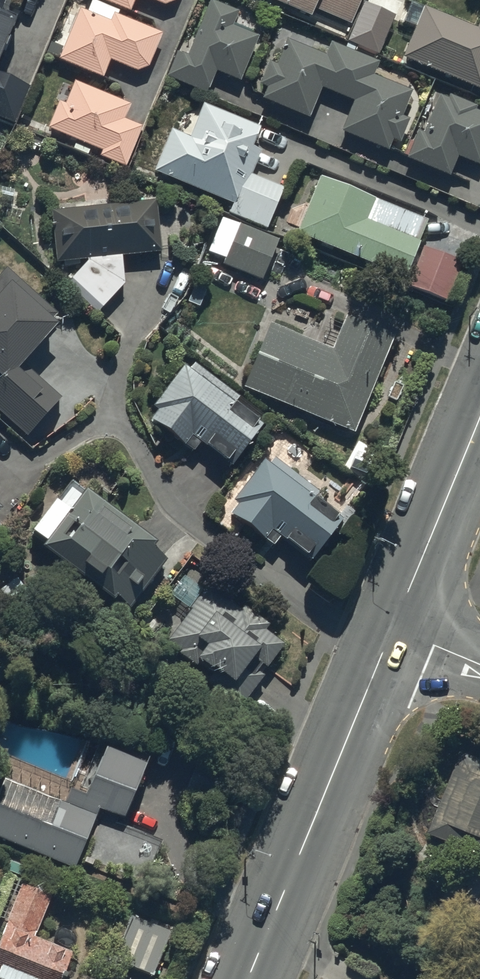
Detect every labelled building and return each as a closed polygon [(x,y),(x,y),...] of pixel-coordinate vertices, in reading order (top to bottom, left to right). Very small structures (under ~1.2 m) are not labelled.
[(130,14),(136,0),(96,0),(130,14)] [(311,18),(314,10),(350,26),(361,0),(268,0),(311,18)] [(238,14),(210,2),(187,58),(177,54),(167,79),(207,95),(216,73),(240,83),(258,38),(232,27),(238,14)] [(395,18),(364,5),(347,43),(378,56),(395,18)] [(423,9),(402,60),(479,92),(479,23),(476,32),(423,9)] [(110,23),(79,11),(58,62),(102,80),(110,62),(137,73),(148,69),(162,35),(113,15),(110,23)] [(15,22),(0,16),(0,58),(15,22)] [(276,67),(269,64),(259,86),(267,90),(262,101),(309,120),(321,90),(353,103),(341,134),(388,153),(392,142),(400,145),(409,122),(402,119),(412,93),(373,77),(378,64),(330,45),(325,57),(286,41),(276,67)] [(14,125),(30,88),(0,76),(0,120),(14,125)] [(130,106),(74,83),(65,106),(58,103),(47,131),(102,153),(99,159),(125,169),(142,129),(124,121),(130,106)] [(418,133),(406,161),(449,178),(457,159),(479,168),(479,167),(479,114),(475,112),(477,109),(449,98),(447,102),(438,98),(423,135),(418,133)] [(260,130),(204,107),(190,140),(171,132),(154,174),(233,207),(230,216),(267,231),(284,191),(251,177),(260,154),(252,150),(260,130)] [(427,225),(319,180),(296,237),(404,281),(419,246),(427,225)] [(156,203),(51,213),(56,265),(87,262),(87,264),(66,286),(98,314),(125,287),(122,259),(162,255),(156,203)] [(279,242),(222,219),(208,253),(225,260),(223,266),(262,282),(279,242)] [(462,265),(419,246),(404,281),(400,290),(443,308),(462,265)] [(28,438),(62,400),(24,367),(57,330),(50,324),(57,316),(5,270),(0,277),(0,413),(28,438)] [(332,352),(269,327),(243,390),(354,436),(394,339),(346,319),(332,352)] [(239,400),(195,366),(189,373),(184,369),(153,409),(159,413),(151,422),(185,448),(192,439),(232,469),(263,428),(234,406),(239,400)] [(319,494),(275,460),(270,467),(265,462),(233,504),(238,508),(231,517),(265,543),(272,534),(312,564),(343,523),(314,501),(319,494)] [(157,550),(70,486),(31,538),(46,549),(41,555),(114,609),(117,605),(130,614),(167,564),(153,555),(157,550)] [(205,595),(184,579),(170,598),(191,613),(168,645),(213,678),(206,687),(240,712),(265,679),(258,674),(263,668),(267,672),(285,648),(265,633),(269,628),(244,610),(240,614),(208,590),(205,595)] [(5,778),(0,789),(0,835),(76,867),(100,809),(124,819),(148,761),(108,745),(88,795),(71,788),(65,803),(5,778)] [(461,753),(428,836),(479,857),(479,760),(461,753)] [(72,954),(34,939),(51,896),(22,885),(0,940),(0,978),(62,978),(72,954)] [(172,931),(132,916),(115,961),(154,976),(172,931)]
